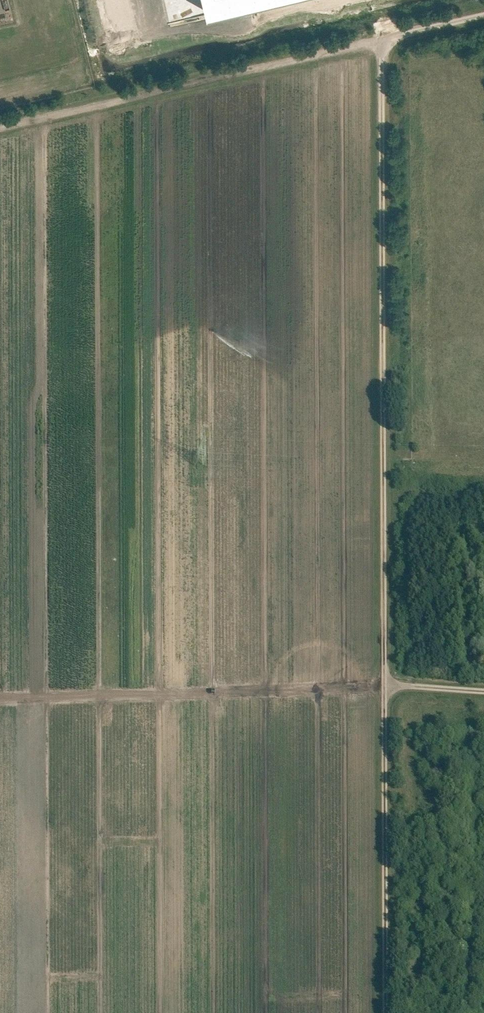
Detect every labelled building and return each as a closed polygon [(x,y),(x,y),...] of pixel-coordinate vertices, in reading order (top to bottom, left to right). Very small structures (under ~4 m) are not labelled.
[(208,14),(267,0),(204,0),(208,14)]
